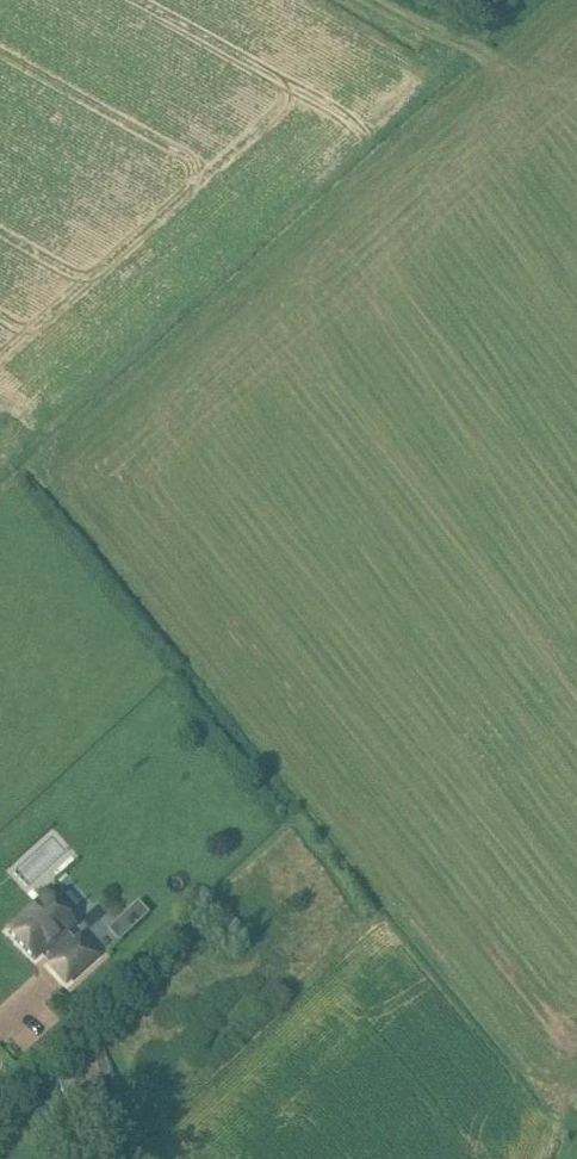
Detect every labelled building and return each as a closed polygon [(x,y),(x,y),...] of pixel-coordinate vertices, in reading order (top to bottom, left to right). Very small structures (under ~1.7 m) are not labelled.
[(47,896),(8,931),(34,960),(44,951),(54,961),(50,965),(66,982),(95,956),(79,938),(76,942),(66,931),(73,925),(47,896)] [(139,902),(127,913),(137,924),(149,913),(139,902)] [(112,1076),(103,1047),(80,1054),(83,1065),(57,1072),(69,1112),(108,1100),(102,1079),(112,1076)]
